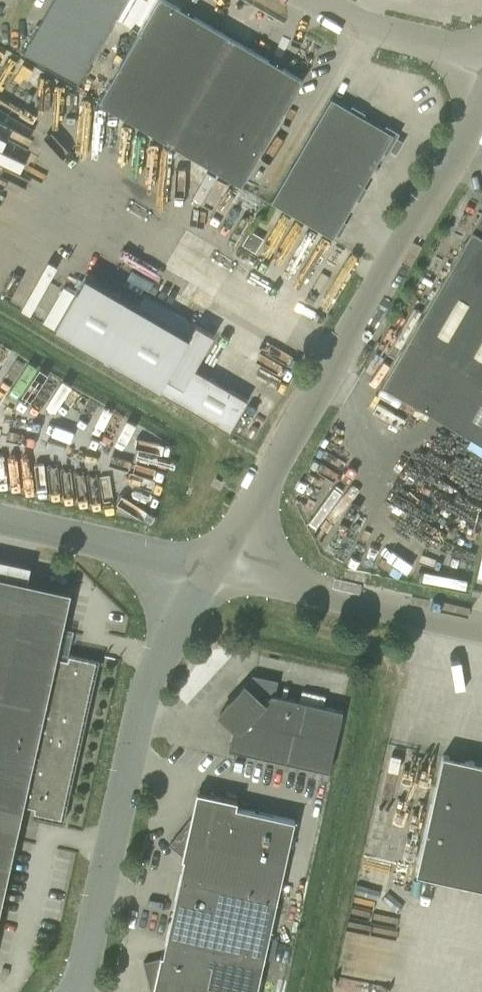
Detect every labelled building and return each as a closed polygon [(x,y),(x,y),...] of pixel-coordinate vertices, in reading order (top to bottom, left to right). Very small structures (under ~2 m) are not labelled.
[(24,50),(77,81),(124,0),(53,0),(24,50)] [(242,185),(303,79),(168,0),(158,0),(99,101),(242,185)] [(332,98),(272,202),(333,238),(394,134),(332,98)] [(481,442),(481,213),(382,384),(481,442)] [(242,243),(255,252),(264,238),(251,229),(242,243)] [(54,329),(230,431),(248,399),(195,368),(215,335),(144,294),(137,306),(85,275),(54,329)] [(28,577),(29,564),(17,563),(16,576),(28,577)] [(63,627),(71,591),(30,582),(0,575),(0,912),(23,810),(24,804),(35,806),(34,812),(61,818),(96,661),(68,654),(68,659),(57,656),(58,652),(63,627)] [(230,748),(329,770),(343,710),(273,694),(276,681),(254,676),(220,713),(234,727),(230,748)] [(443,754),(417,873),(481,887),(481,763),(443,754)] [(185,859),(181,877),(278,899),(295,820),(237,807),(238,800),(217,795),(212,792),(170,845),(183,855),(182,858),(185,859)] [(181,877),(168,936),(265,957),(278,899),(181,877)] [(168,936),(163,955),(161,954),(160,957),(144,962),(151,991),(257,991),(265,957),(168,936)] [(1,974),(8,975),(10,968),(3,966),(1,974)]
